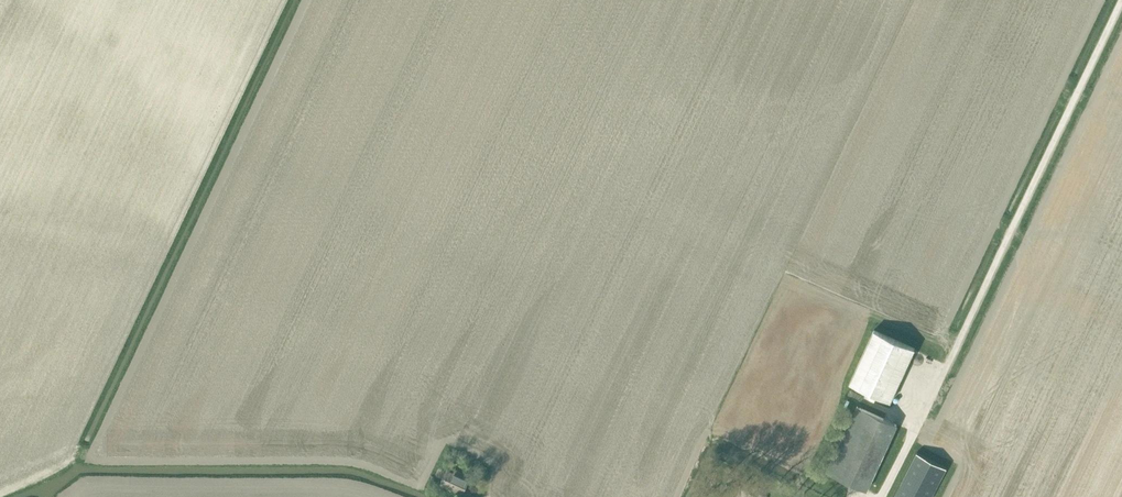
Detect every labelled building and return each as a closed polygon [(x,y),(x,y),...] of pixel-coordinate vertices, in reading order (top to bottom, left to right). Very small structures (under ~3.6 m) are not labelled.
[(890,401),(915,348),(873,329),(849,382),(866,390),(863,396),(874,401),(876,395),(890,401)] [(867,490),(897,424),(856,405),(826,471),(867,490)] [(946,467),(916,451),(892,496),(931,496),(946,467)] [(467,473),(454,467),(452,472),(446,469),(440,483),(461,493),(467,479),(465,478),(467,473)]
